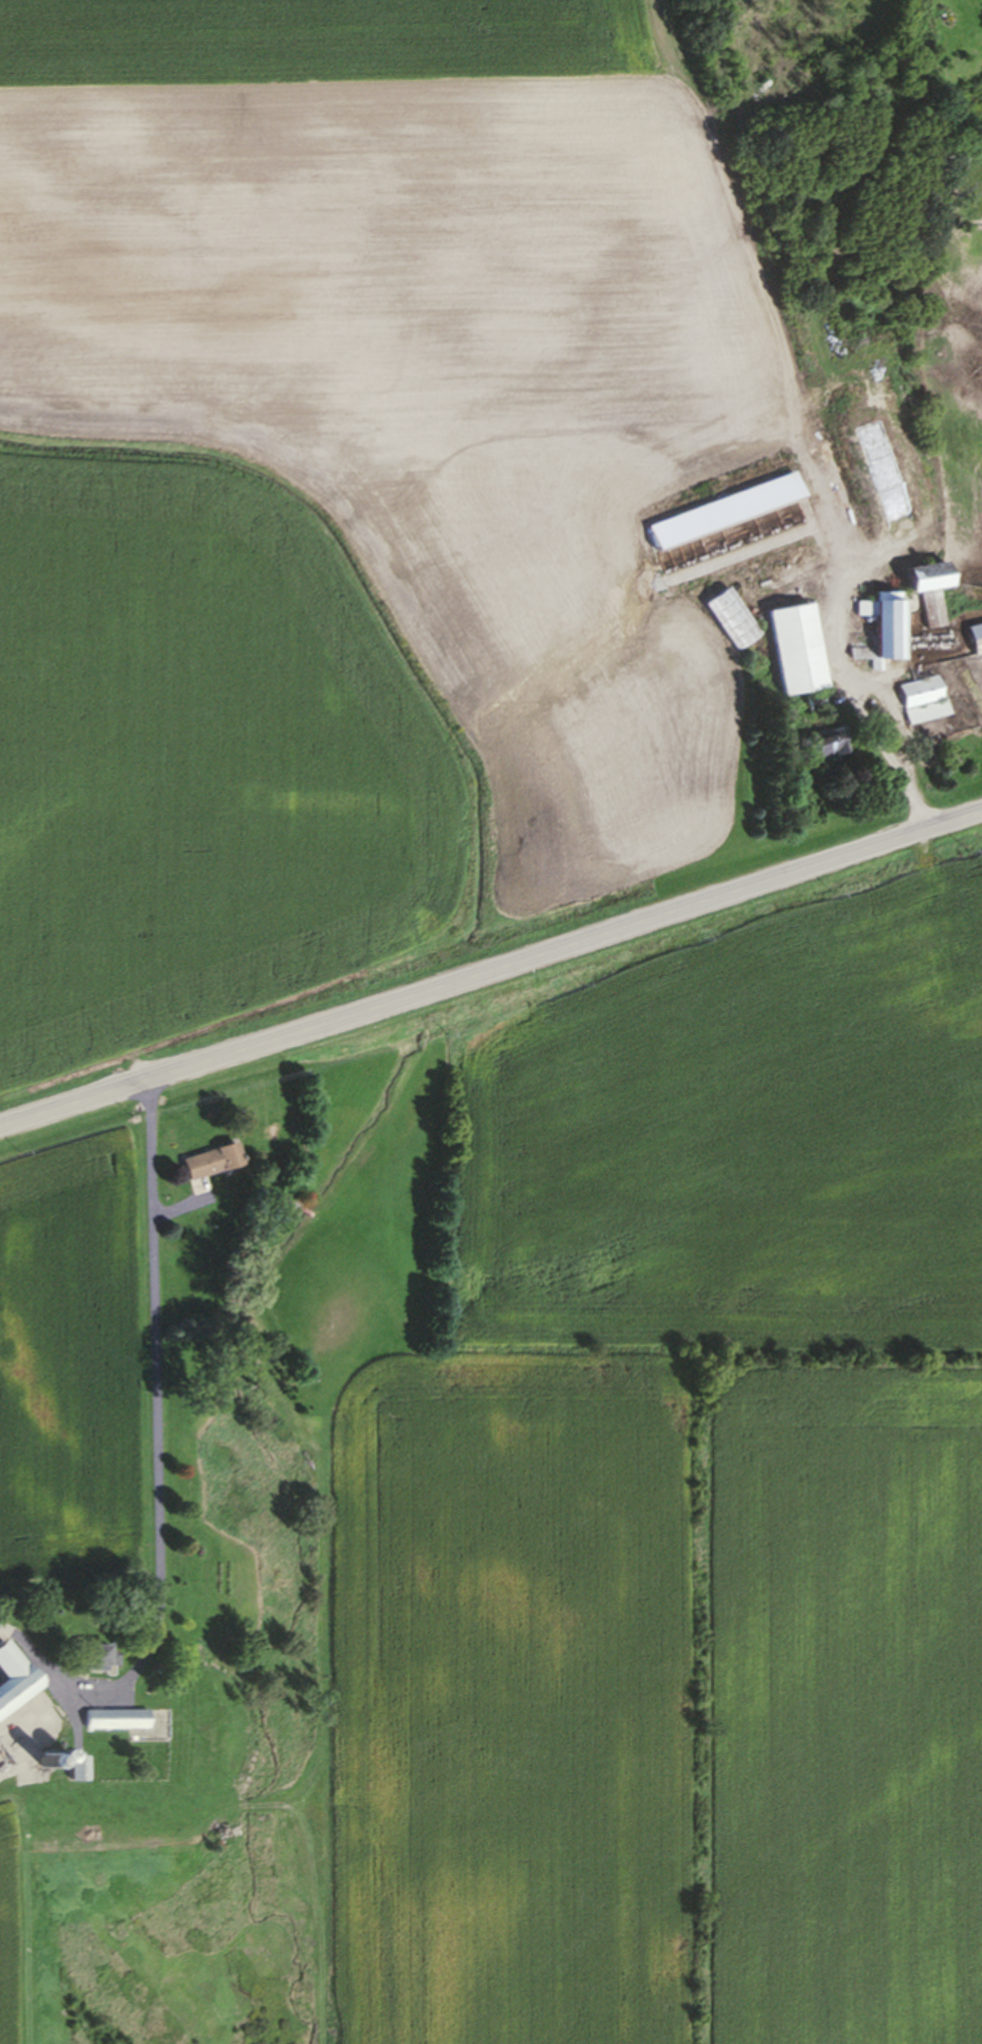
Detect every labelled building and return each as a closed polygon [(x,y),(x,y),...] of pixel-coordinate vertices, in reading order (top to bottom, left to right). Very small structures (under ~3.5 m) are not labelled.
[(642,526),(649,550),(802,504),(794,479),(642,526)] [(903,593),(942,592),(942,568),(903,569),(903,593)] [(757,639),(727,590),(702,606),(732,655),(757,639)] [(899,596),(876,596),(875,604),(856,604),(856,620),(871,620),(871,652),(849,652),(849,663),(872,663),(872,674),(883,674),(883,662),(899,662),(899,596)] [(823,692),(809,607),(763,614),(777,699),(823,692)] [(981,657),(981,627),(969,630),(975,659),(981,657)] [(899,687),(907,727),(948,719),(940,679),(899,687)] [(845,758),(837,730),(803,739),(811,767),(845,758)] [(178,1161),(184,1184),(238,1170),(232,1148),(178,1161)] [(115,1649),(74,1648),(73,1675),(115,1676),(115,1649)] [(146,1733),(146,1714),(85,1714),(85,1733),(146,1733)] [(46,1758),(49,1769),(61,1766),(58,1756),(46,1758)] [(88,1785),(88,1760),(70,1760),(70,1785),(88,1785)]
